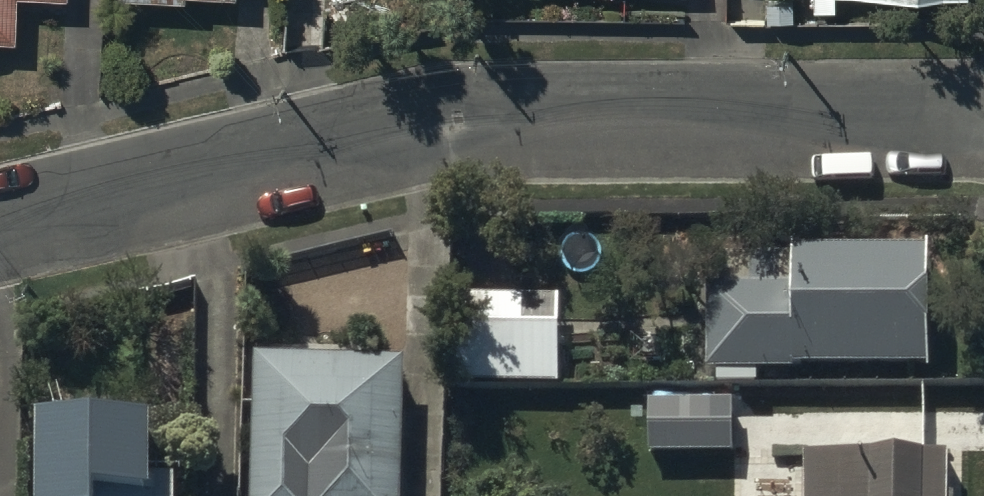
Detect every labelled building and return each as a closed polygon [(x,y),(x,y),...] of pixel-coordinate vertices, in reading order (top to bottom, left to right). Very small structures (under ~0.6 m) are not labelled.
[(12,53),(14,9),(65,11),(65,0),(0,0),(0,53),(12,53)] [(117,9),(187,12),(187,7),(235,10),(235,0),(118,0),(117,9)] [(813,20),(835,20),(835,5),(860,5),(918,18),(943,10),(967,9),(968,0),(813,0),(813,20)] [(708,271),(706,388),(795,389),(795,383),(929,385),(930,267),(794,264),(794,273),(708,271)] [(454,311),(456,397),(560,396),(560,310),(454,311)] [(254,360),(252,495),(407,495),(408,361),(254,360)] [(649,416),(649,468),(732,468),(732,416),(649,416)] [(154,429),(47,429),(47,450),(40,450),(40,495),(154,495),(154,429)] [(802,469),(802,495),(947,495),(947,469),(802,469)]
